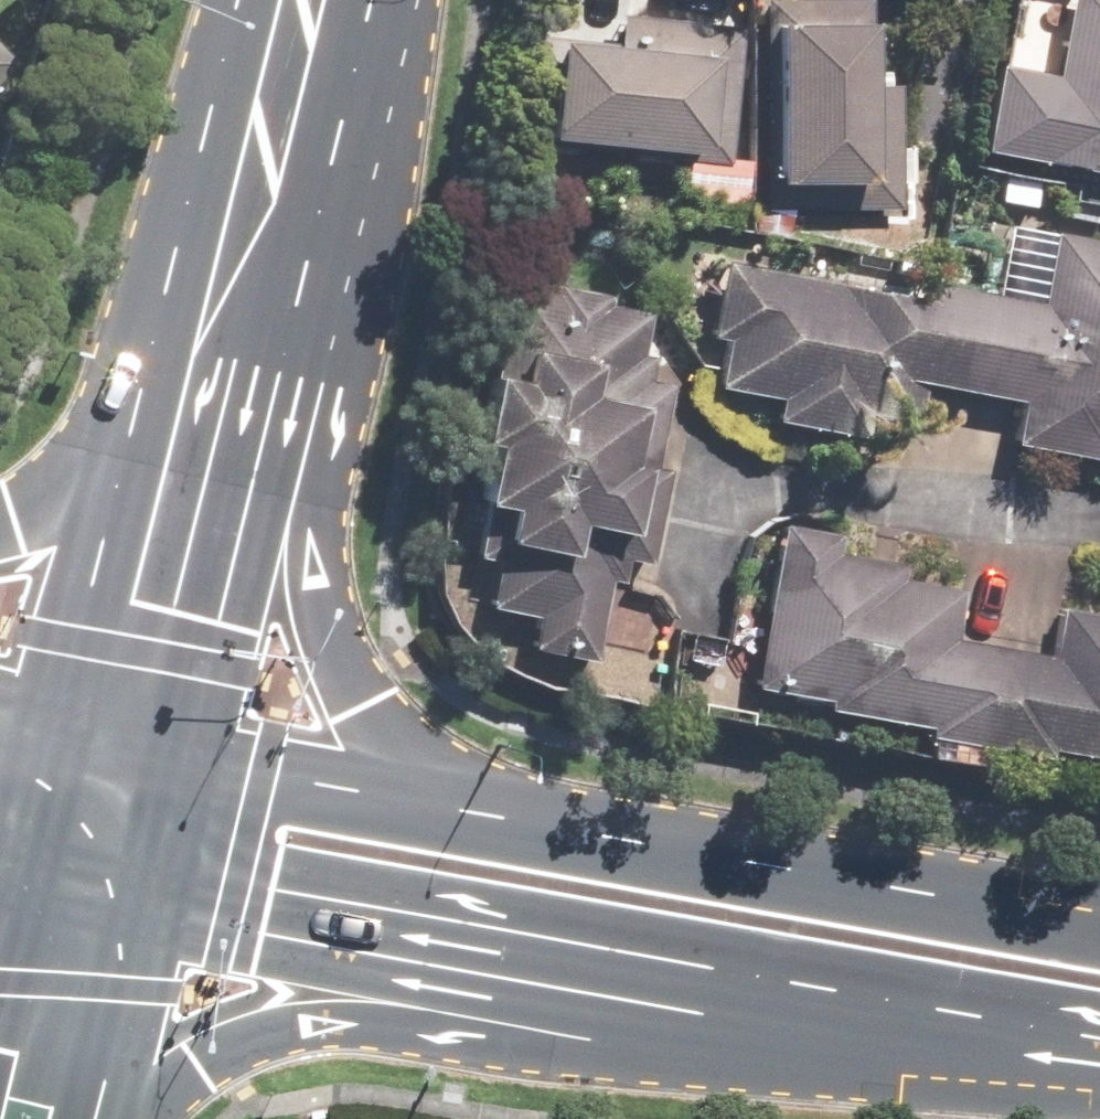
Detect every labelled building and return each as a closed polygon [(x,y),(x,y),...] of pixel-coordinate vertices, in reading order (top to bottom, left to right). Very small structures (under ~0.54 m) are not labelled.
[(756,214),(895,213),(894,80),(867,81),(866,0),(753,0),(756,214)] [(1048,74),(988,62),(969,155),(1071,175),(1064,211),(1099,218),(1099,0),(1063,0),(1048,74)] [(523,36),(512,144),(725,165),(738,27),(587,12),(584,42),(523,36)] [(12,65),(0,53),(0,76),(12,65)] [(1045,235),(1033,301),(927,282),(924,301),(713,263),(699,343),(713,345),(705,389),(772,401),(769,422),(874,441),(877,421),(911,427),(918,386),(1012,402),(1004,443),(1099,460),(1099,245),(1045,235)] [(508,546),(495,610),(528,617),(523,643),(591,656),(605,585),(627,590),(668,383),(645,378),(649,356),(638,354),(647,305),(565,289),(557,327),(518,319),(506,379),(474,373),(460,441),(473,443),(461,501),(494,507),(487,542),(508,546)] [(744,688),(817,700),(815,710),(917,728),(916,736),(1036,758),(1038,749),(1099,760),(1099,612),(1052,603),(1043,653),(948,636),(957,587),(897,576),(900,562),(832,550),(835,534),(773,523),(744,688)]
